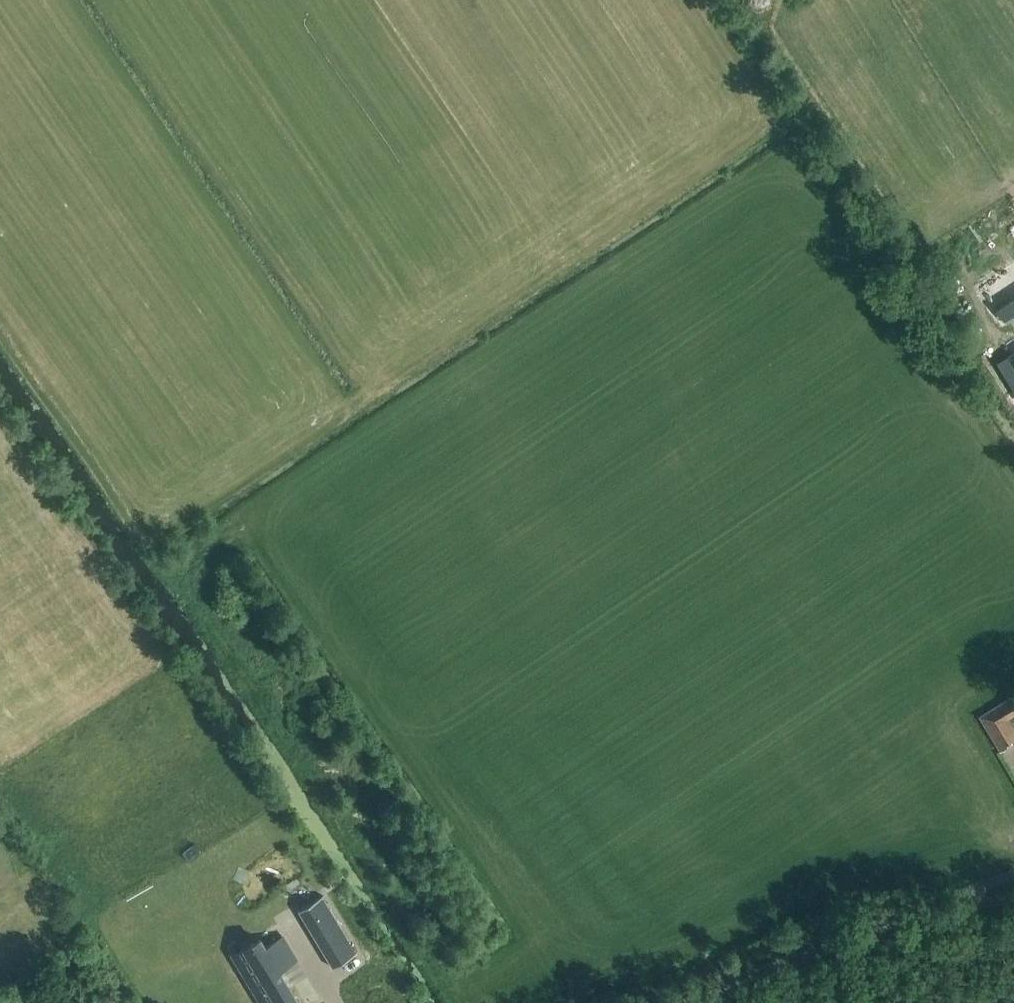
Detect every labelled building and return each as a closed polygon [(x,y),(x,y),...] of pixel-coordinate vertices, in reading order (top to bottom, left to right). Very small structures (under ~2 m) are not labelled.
[(995,309),(1004,323),(1013,317),(1013,298),(995,309)] [(1013,743),(1013,724),(1011,720),(1013,718),(1013,699),(1012,696),(979,716),(1000,752),(1013,743)] [(332,967),(356,953),(322,896),(298,910),(332,967)] [(240,952),(250,969),(243,973),(255,993),(262,989),(270,1002),(291,1002),(287,996),(292,993),(279,970),(296,960),(294,957),(292,959),(281,941),(283,940),(282,938),(265,948),(260,939),(240,952)] [(38,994),(45,1002),(63,1002),(49,985),(38,994)]
